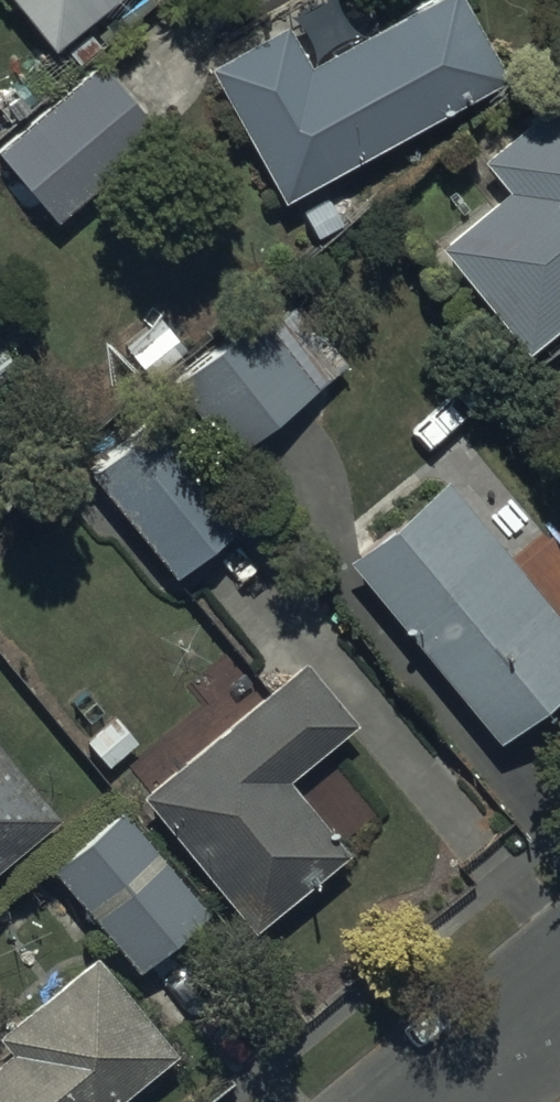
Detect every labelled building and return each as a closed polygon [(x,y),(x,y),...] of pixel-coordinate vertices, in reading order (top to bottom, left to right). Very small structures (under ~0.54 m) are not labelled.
[(86,0),(20,0),(46,33),(86,0)] [(503,64),(469,0),(398,0),(306,50),(282,8),(205,51),(279,187),(503,64)] [(96,54),(0,136),(0,148),(51,208),(155,120),(96,54)] [(521,339),(559,308),(559,79),(476,146),(502,179),(434,234),(521,339)] [(220,456),(345,358),(298,298),(268,321),(257,307),(161,382),(220,456)] [(551,386),(559,393),(559,375),(551,386)] [(162,404),(87,462),(171,569),(246,511),(162,404)] [(346,552),(494,732),(559,678),(559,616),(441,471),(346,552)] [(351,716),(296,655),(136,790),(249,923),(343,843),(284,773),(351,716)] [(55,810),(0,746),(0,856),(55,810)] [(206,905),(116,803),(46,865),(136,966),(206,905)] [(96,946),(0,1024),(0,1032),(7,1042),(0,1048),(0,1101),(109,1101),(178,1047),(96,946)]
